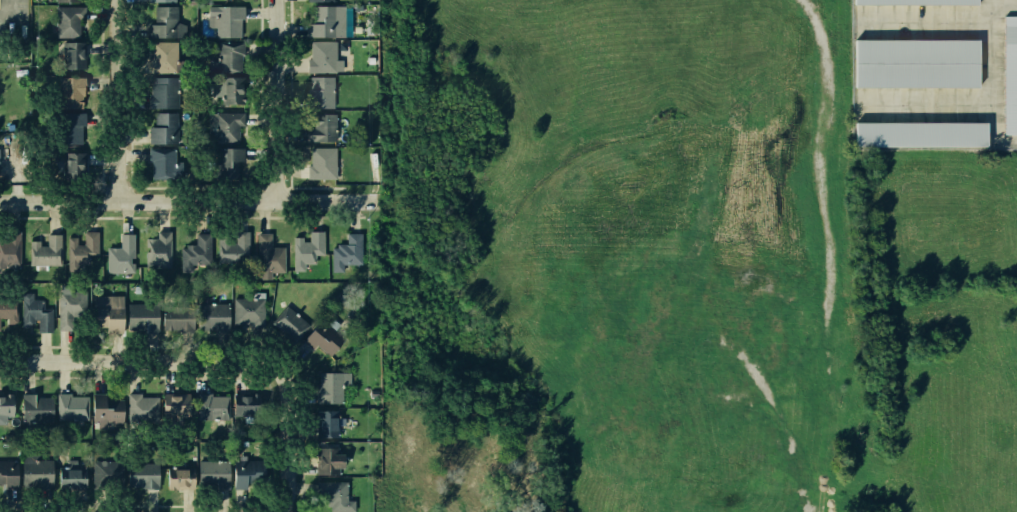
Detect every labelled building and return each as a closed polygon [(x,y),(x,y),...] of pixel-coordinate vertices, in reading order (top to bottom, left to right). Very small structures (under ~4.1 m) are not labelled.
[(57,6),(86,6),(86,19),(81,19),(81,36),(57,36),(57,6)] [(209,6),(245,6),(245,19),(241,19),(241,37),(215,36),(215,27),(208,27),(209,6)] [(344,6),(313,6),(313,20),(324,20),(324,24),(307,24),(307,37),(344,37),(344,35),(346,35),(346,31),(353,31),(353,26),(344,26),(344,6)] [(175,7),(154,7),(154,24),(148,24),(148,38),(185,38),(185,26),(175,22),(175,7)] [(1004,18),(1016,18),(1016,136),(1003,136),(1004,18)] [(856,39),(855,87),(979,88),(979,40),(856,39)] [(218,41),(244,42),(244,54),(242,54),(242,73),(218,73),(218,41)] [(310,41),(335,41),(335,59),(342,59),(342,72),(308,72),(308,58),(310,58),(310,41)] [(62,42),(86,42),(86,69),(62,69),(62,42)] [(176,43),(151,43),(152,60),(148,60),(148,73),(187,73),(187,57),(176,58),(176,43)] [(62,76),(87,77),(87,108),(62,108),(62,76)] [(335,107),(335,76),(311,76),(311,88),(308,88),(308,107),(335,107)] [(224,77),(244,77),(244,106),(225,107),(224,77)] [(177,109),(148,109),(148,95),(150,95),(150,84),(152,84),(152,78),(177,78),(177,109)] [(87,112),(62,112),(62,144),(82,144),(82,126),(87,126),(87,112)] [(206,112),(245,112),(245,125),(240,125),(240,143),(217,143),(217,124),(206,124),(206,112)] [(177,113),(155,113),(155,127),(149,127),(149,144),(177,143),(177,113)] [(309,114),(336,113),(337,141),(309,142),(309,114)] [(855,122),(988,123),(988,147),(855,146),(855,122)] [(312,148),(337,147),(337,158),(344,157),(344,167),(337,167),(338,178),(310,179),(309,166),(312,165),(312,148)] [(216,148),(246,148),(246,160),(240,161),(240,182),(216,182),(216,148)] [(149,150),(175,150),(175,180),(152,180),(152,162),(149,162),(149,150)] [(66,152),(86,153),(86,180),(66,180),(66,152)] [(157,231),(170,230),(171,268),(146,268),(146,250),(149,250),(149,246),(146,246),(146,237),(157,237),(157,231)] [(9,231),(9,243),(0,243),(0,268),(20,268),(20,231),(9,231)] [(68,237),(76,237),(76,243),(84,243),(83,231),(98,231),(98,254),(89,254),(89,262),(79,262),(79,270),(68,270),(68,237)] [(218,233),(250,231),(251,263),(219,264),(218,233)] [(324,231),(311,232),(311,243),(303,243),(303,237),(294,237),(295,273),(304,273),(304,266),(314,265),(314,257),(324,257),(324,231)] [(121,233),(134,233),(134,258),(130,258),(130,263),(134,263),(134,272),(107,272),(107,247),(121,247),(121,233)] [(198,244),(197,233),(212,233),(212,263),(192,264),(192,271),(182,271),(181,247),(187,247),(187,244),(198,244)] [(40,245),(48,245),(48,234),(61,234),(60,265),(30,264),(30,241),(40,241),(40,245)] [(258,234),(271,234),(271,247),(285,247),(285,272),(254,272),(254,257),(258,257),(258,234)] [(361,235),(361,265),(342,265),(342,272),(332,272),(333,245),(352,245),(352,235),(361,235)] [(57,290),(84,289),(85,310),(74,310),(74,329),(59,330),(57,290)] [(22,293),(32,292),(32,301),(43,301),(43,309),(52,309),(52,331),(38,331),(38,319),(35,319),(35,323),(31,323),(31,326),(22,326),(22,293)] [(234,298),(252,298),(252,292),(264,292),(265,327),(252,327),(252,322),(234,322),(234,298)] [(93,296),(122,295),(122,333),(107,333),(107,326),(93,326),(93,296)] [(7,318),(0,318),(0,297),(18,297),(18,323),(7,323),(7,318)] [(128,304),(159,303),(160,336),(146,336),(146,329),(128,329),(128,304)] [(227,303),(228,329),(200,330),(200,304),(227,303)] [(163,304),(193,304),(194,333),(163,334),(163,304)] [(270,322),(287,304),(310,325),(293,343),(270,322)] [(332,316),(340,322),(336,328),(328,322),(332,316)] [(321,318),(345,339),(330,355),(317,343),(312,349),(302,340),(321,318)] [(320,371),(352,371),(352,384),(345,383),(344,402),(320,402),(320,371)] [(370,390),(378,390),(378,398),(370,398),(370,390)] [(236,393),(237,416),(263,416),(262,392),(236,393)] [(21,393),(21,423),(54,423),(53,396),(37,397),(37,393),(21,393)] [(57,393),(57,420),(87,420),(87,397),(71,398),(71,393),(57,393)] [(128,393),(141,393),(141,397),(159,397),(159,424),(128,424),(128,393)] [(164,393),(190,393),(190,416),(164,416),(164,393)] [(198,393),(212,393),(212,395),(229,395),(229,419),(198,419),(198,393)] [(12,415),(12,394),(0,394),(0,415),(12,415)] [(93,395),(93,429),(105,429),(105,422),(124,422),(123,394),(93,395)] [(318,410),(339,410),(339,436),(318,436),(318,410)] [(102,432),(117,432),(117,440),(102,440),(102,432)] [(318,447),(339,446),(339,452),(347,452),(347,467),(339,467),(340,473),(318,473),(318,447)] [(22,486),(22,460),(24,460),(24,454),(39,454),(39,460),(52,460),(53,489),(40,489),(40,486),(22,486)] [(92,460),(93,487),(124,486),(124,460),(105,461),(105,454),(94,454),(94,460),(92,460)] [(238,455),(245,455),(245,459),(264,459),(264,482),(247,482),(247,488),(234,488),(234,459),(238,459),(238,455)] [(60,489),(86,489),(86,467),(84,467),(84,462),(77,462),(77,459),(66,460),(66,467),(59,467),(60,489)] [(4,483),(0,483),(0,460),(17,460),(17,489),(4,489),(4,483)] [(197,460),(198,486),(217,485),(217,489),(230,488),(229,460),(197,460)] [(128,486),(146,486),(146,489),(159,489),(158,462),(128,463),(128,486)] [(167,489),(193,489),(193,467),(167,467),(167,489)] [(316,481),(317,496),(327,496),(327,506),(330,506),(331,511),(355,511),(355,500),(348,500),(347,481),(316,481)]
